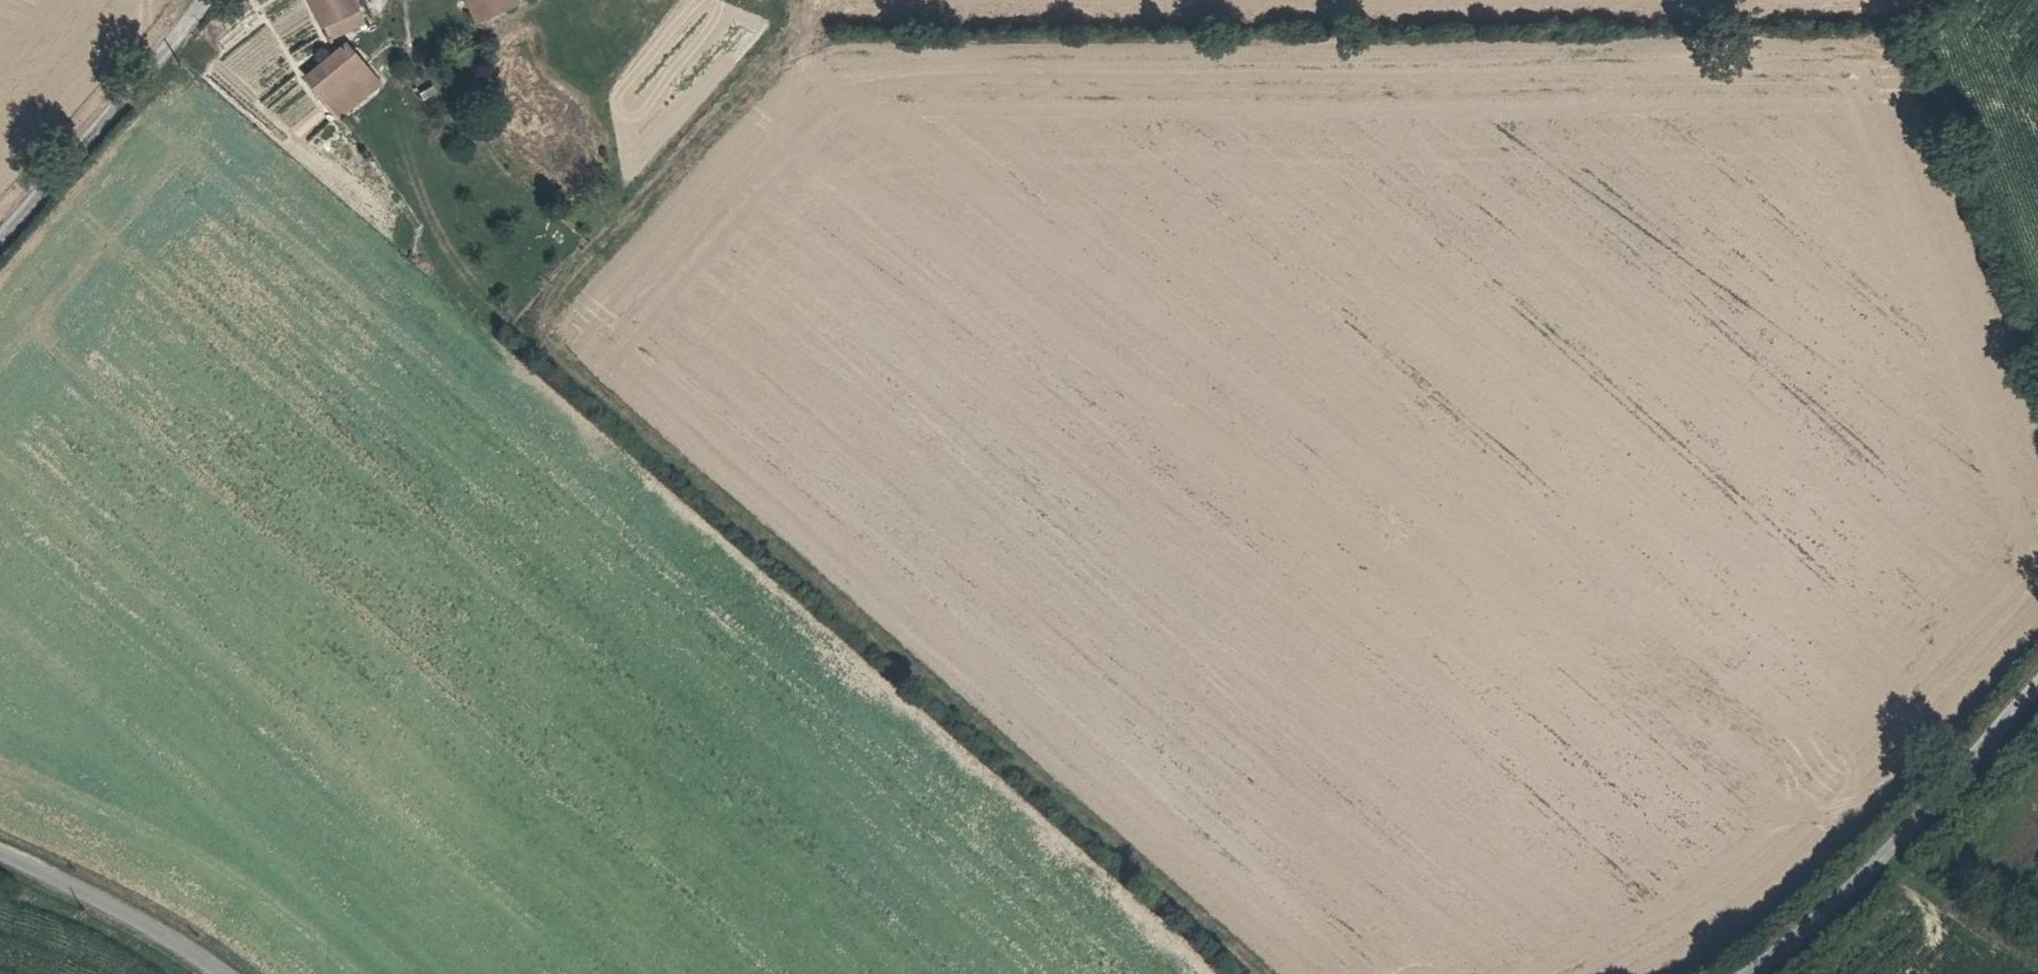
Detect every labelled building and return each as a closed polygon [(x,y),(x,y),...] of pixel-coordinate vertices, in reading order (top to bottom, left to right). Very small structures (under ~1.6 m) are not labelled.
[(329,38),(363,22),(352,0),(311,0),(329,38)] [(477,18),(514,0),(469,0),(477,18)] [(346,45),(307,77),(342,116),(374,89),(366,80),(372,75),(346,45)] [(380,84),(372,75),(366,80),(374,89),(380,84)]
